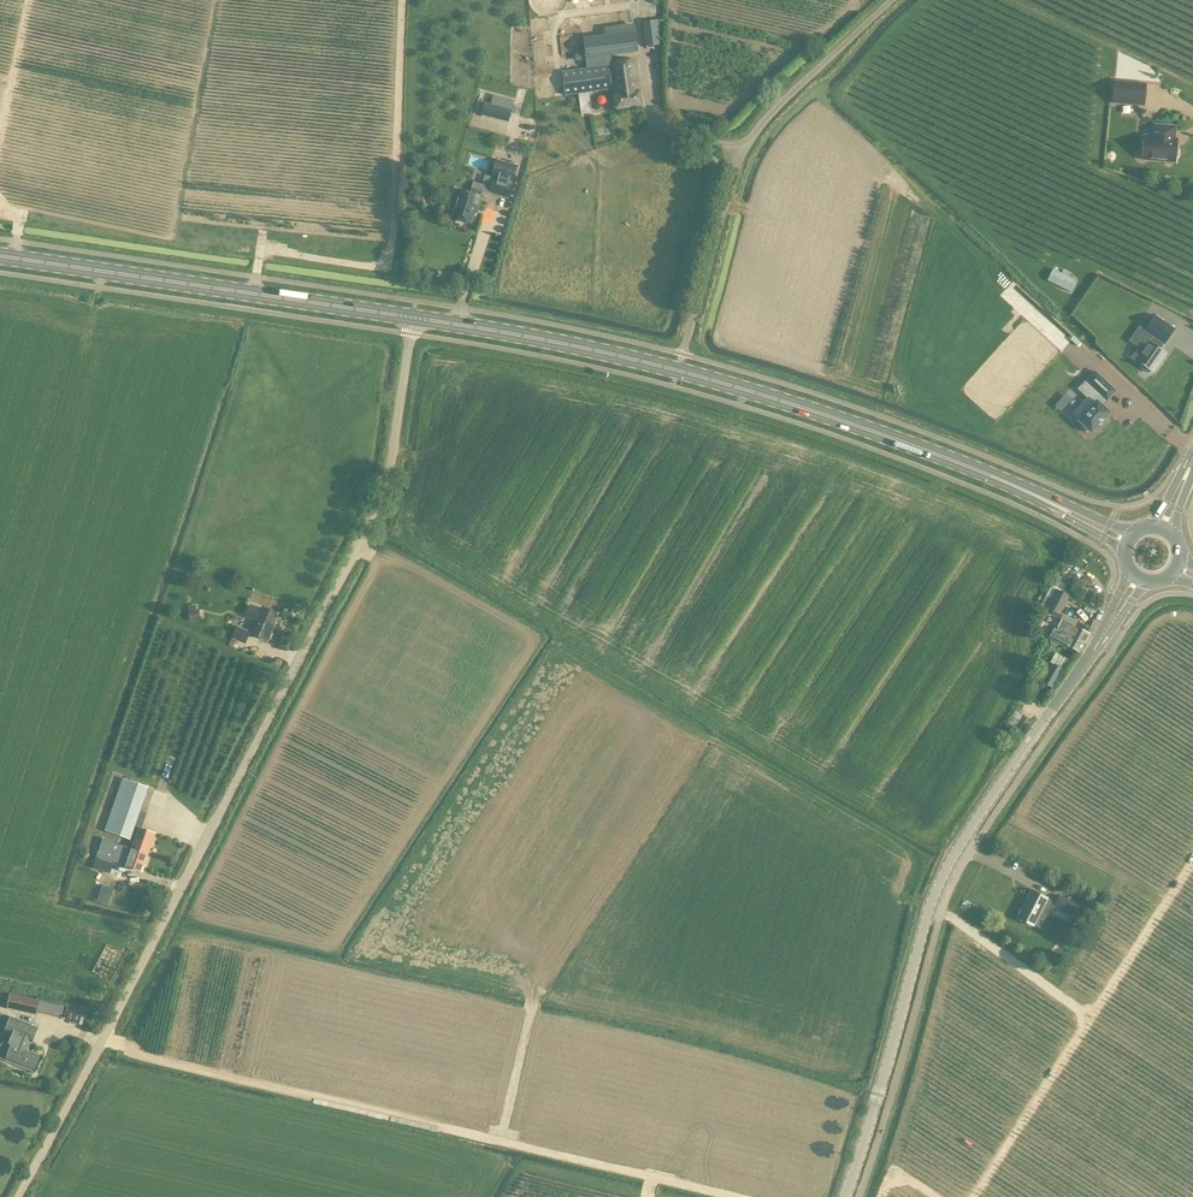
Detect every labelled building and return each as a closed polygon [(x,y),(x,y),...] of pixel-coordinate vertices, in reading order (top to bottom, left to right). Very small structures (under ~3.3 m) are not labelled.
[(644,47),(661,45),(658,21),(641,23),(644,47)] [(629,26),(604,29),(605,35),(582,38),(585,59),(587,71),(562,75),(565,96),(612,89),(615,109),(641,106),(635,60),(613,64),(611,56),(638,52),(634,25),(629,26)] [(1146,84),(1115,81),(1112,103),(1144,106),(1146,84)] [(484,103),(480,115),(488,117),(489,112),(510,118),(512,110),(484,103)] [(1177,140),(1173,140),(1174,127),(1155,125),(1154,138),(1144,137),(1142,158),(1175,161),(1175,157),(1177,156),(1178,151),(1176,149),(1177,140)] [(455,208),(452,218),(456,219),(457,221),(465,224),(468,223),(472,224),(475,214),(477,214),(483,196),(481,195),(482,192),(491,195),(491,193),(507,198),(511,184),(517,165),(496,159),(491,176),(488,186),(482,185),(474,182),(470,193),(458,189),(452,207),(455,208)] [(1068,277),(1070,272),(1064,269),(1061,274),(1053,269),(1047,281),(1071,292),(1076,281),(1068,277)] [(1148,333),(1131,358),(1136,361),(1142,365),(1141,366),(1142,367),(1141,368),(1149,373),(1150,371),(1154,373),(1167,353),(1160,349),(1174,328),(1154,315),(1144,330),(1148,333)] [(1081,343),(1074,336),(1070,340),(1078,346),(1081,343)] [(1082,403),(1073,413),(1079,418),(1078,419),(1090,430),(1108,411),(1102,405),(1115,391),(1095,372),(1088,380),(1087,379),(1078,388),(1088,397),(1082,403)] [(1060,615),(1069,597),(1076,585),(1056,575),(1040,605),(1060,615)] [(261,610),(250,605),(245,617),(256,621),(251,634),(254,635),(254,637),(258,639),(260,638),(267,641),(272,631),(270,631),(277,614),(262,608),(261,610)] [(193,619),(203,619),(204,608),(193,607),(193,619)] [(1039,619),(1034,627),(1045,642),(1053,626),(1039,619)] [(1057,628),(1056,630),(1084,645),(1090,634),(1080,628),(1079,630),(1061,621),(1057,627),(1057,628)] [(245,645),(251,631),(237,626),(231,639),(228,646),(233,647),(235,640),(245,645)] [(1050,642),(1051,644),(1056,646),(1058,646),(1059,644),(1066,648),(1067,646),(1080,653),(1084,645),(1056,630),(1054,629),(1048,639),(1051,640),(1050,642)] [(1063,669),(1050,664),(1040,683),(1052,688),(1063,669)] [(1013,730),(1014,729),(1023,734),(1031,721),(1015,711),(1006,726),(1013,730)] [(170,759),(159,790),(167,793),(178,762),(170,759)] [(147,791),(148,787),(123,778),(104,830),(130,840),(135,827),(141,809),(147,791)] [(132,848),(147,854),(154,833),(135,827),(130,840),(135,842),(132,848)] [(144,864),(147,854),(132,848),(119,844),(114,859),(127,864),(126,866),(141,872),(143,864),(144,864)] [(110,874),(114,861),(97,855),(93,868),(110,874)] [(114,891),(103,887),(97,904),(108,909),(114,891)] [(1031,890),(1017,918),(1033,926),(1045,904),(1053,908),(1054,907),(1073,917),(1079,905),(1059,895),(1055,902),(1031,890)] [(6,1009),(37,1015),(40,1000),(10,993),(6,1009)] [(6,1060),(33,1071),(39,1056),(25,1050),(28,1041),(33,1043),(38,1028),(12,1018),(6,1031),(12,1034),(8,1043),(4,1041),(0,1051),(0,1058),(6,1060)]
